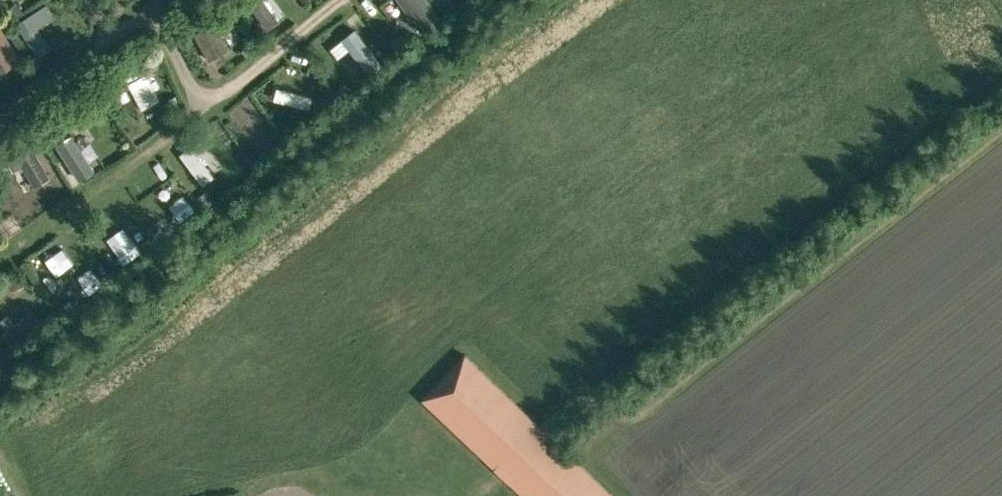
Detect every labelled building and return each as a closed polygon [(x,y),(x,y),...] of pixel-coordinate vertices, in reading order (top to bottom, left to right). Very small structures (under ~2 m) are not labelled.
[(268,28),(278,20),(263,0),(247,0),(268,28)] [(422,32),(434,23),(424,9),(429,6),(424,0),(399,0),(422,32)] [(446,9),(454,3),(451,0),(440,0),(446,9)] [(12,6),(17,13),(22,10),(16,3),(12,6)] [(46,4),(16,23),(38,57),(52,48),(39,27),(54,17),(46,4)] [(214,22),(193,33),(209,60),(229,49),(214,22)] [(21,59),(0,27),(0,72),(21,59)] [(356,28),(342,38),(370,74),(383,63),(356,28)] [(392,43),(397,50),(409,41),(404,34),(392,43)] [(341,100),(352,92),(346,84),(335,92),(341,100)] [(322,101),(328,109),(338,101),(333,93),(322,101)] [(48,140),(56,134),(50,126),(42,132),(48,140)] [(73,136),(58,146),(80,180),(96,169),(82,149),(85,147),(80,138),(76,140),(73,136)] [(51,176),(28,140),(4,155),(14,171),(22,166),(35,186),(43,181),(51,176)] [(207,186),(223,173),(198,140),(182,153),(207,186)] [(207,191),(197,198),(205,208),(215,201),(207,191)] [(161,226),(156,230),(156,239),(160,240),(172,231),(172,227),(161,226)] [(58,277),(53,272),(45,272),(44,276),(53,288),(57,288),(58,277)] [(12,290),(24,285),(21,276),(9,281),(12,290)] [(0,320),(7,329),(6,329),(2,333),(11,345),(41,323),(31,310),(14,323),(7,315),(0,320)] [(423,398),(496,468),(538,424),(465,354),(423,398)] [(509,480),(525,495),(614,495),(551,436),(509,480)]
